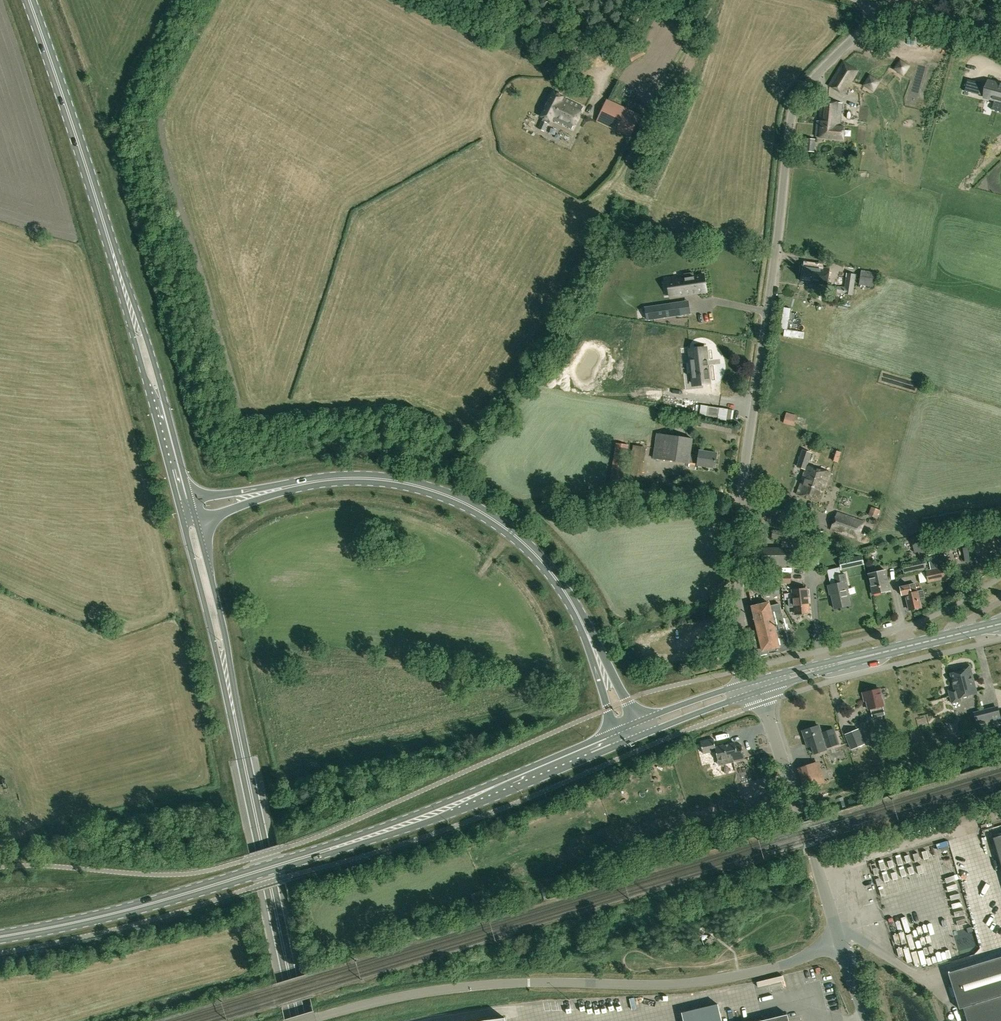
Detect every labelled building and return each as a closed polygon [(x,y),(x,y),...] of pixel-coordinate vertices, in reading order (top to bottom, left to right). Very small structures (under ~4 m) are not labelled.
[(570,42),(561,40),(557,55),(566,57),(570,42)] [(632,62),(646,54),(641,45),(627,53),(632,62)] [(829,86),(844,95),(859,71),(844,62),(829,86)] [(967,80),(964,90),(971,92),(974,82),(967,80)] [(983,97),(994,100),(1000,102),(1000,84),(1000,83),(1000,84),(988,80),(987,84),(984,96),(983,97)] [(887,81),(882,106),(923,115),(929,89),(895,81),(895,83),(887,81)] [(572,129),(583,107),(563,97),(563,96),(553,91),(541,116),(543,117),(538,128),(544,131),(548,123),(547,123),(549,120),(552,121),(553,120),(572,129)] [(608,99),(597,121),(629,137),(640,115),(608,99)] [(840,125),(842,104),(821,102),(819,121),(817,121),(815,136),(843,139),(844,126),(840,125)] [(806,139),(805,152),(814,152),(815,139),(806,139)] [(802,281),(826,285),(829,269),(804,265),(802,281)] [(875,272),(861,270),(859,285),(873,287),(875,272)] [(674,279),(667,280),(670,297),(677,296),(691,294),(696,293),(706,291),(704,274),(694,276),(693,273),(684,274),(685,277),(674,279)] [(681,302),(645,308),(647,320),(680,314),(683,314),(681,305),(681,302)] [(702,322),(702,330),(695,330),(694,346),(709,346),(710,322),(702,322)] [(746,327),(746,339),(755,339),(755,328),(746,327)] [(705,348),(689,350),(694,384),(710,382),(705,348)] [(796,415),(786,413),(784,424),(794,426),(796,415)] [(690,455),(693,439),(657,434),(653,458),(689,463),(689,462),(698,463),(697,465),(715,468),(717,453),(700,451),(699,456),(690,455)] [(633,445),(628,479),(641,481),(646,447),(633,445)] [(805,469),(797,494),(820,501),(825,484),(826,485),(830,472),(807,465),(811,453),(803,450),(797,466),(805,469)] [(876,517),(879,509),(871,507),(869,515),(876,517)] [(837,512),(831,529),(859,539),(865,522),(837,512)] [(773,530),(772,538),(788,541),(790,533),(773,530)] [(920,534),(911,536),(915,552),(918,551),(920,559),(901,563),(903,572),(926,567),(924,558),(926,558),(920,534)] [(929,557),(938,555),(937,550),(940,549),(939,541),(925,543),(928,557),(929,557)] [(786,552),(771,553),(771,567),(787,566),(787,565),(787,562),(797,562),(807,562),(806,550),(786,551),(786,552)] [(928,582),(946,578),(944,567),(943,567),(943,566),(947,566),(945,554),(938,555),(929,557),(931,570),(926,571),(928,582)] [(839,560),(841,569),(863,564),(862,555),(839,560)] [(839,568),(827,570),(829,578),(831,585),(828,586),(830,594),(831,594),(834,609),(851,605),(847,588),(848,588),(845,574),(841,575),(839,568)] [(868,574),(873,594),(890,591),(886,570),(868,574)] [(791,584),(791,574),(770,574),(771,584),(791,584)] [(779,584),(771,584),(770,584),(763,584),(763,596),(780,596),(779,584)] [(900,587),(902,595),(906,594),(910,610),(921,608),(918,598),(924,597),(923,590),(917,592),(917,591),(916,591),(915,584),(900,587)] [(796,614),(797,614),(798,615),(802,615),(803,614),(810,613),(808,597),(807,597),(806,589),(794,590),(795,599),(789,600),(790,607),(795,606),(796,614)] [(765,605),(752,609),(757,630),(753,631),(757,645),(758,652),(760,657),(791,649),(781,610),(779,604),(766,607),(765,605)] [(951,673),(955,689),(949,691),(952,703),(961,701),(960,698),(977,693),(970,665),(961,668),(962,671),(951,673)] [(866,701),(868,709),(871,709),(873,717),(884,714),(882,706),(884,706),(880,689),(863,693),(864,701),(866,701)] [(975,715),(979,730),(1000,725),(1000,717),(999,708),(975,715)] [(818,726),(803,731),(807,744),(811,742),(815,753),(826,750),(826,748),(839,744),(834,729),(821,733),(818,726)] [(858,729),(845,734),(852,750),(865,745),(858,729)] [(741,744),(736,746),(735,742),(715,747),(713,738),(700,741),(703,753),(715,750),(719,765),(745,759),(741,744)] [(826,783),(818,761),(797,768),(804,790),(826,783)] [(710,947),(716,939),(711,935),(705,943),(710,947)] [(948,972),(958,1008),(962,1007),(966,1020),(1000,1020),(1000,956),(948,972)] [(716,1004),(681,1013),(683,1020),(721,1020),(716,1004)]
